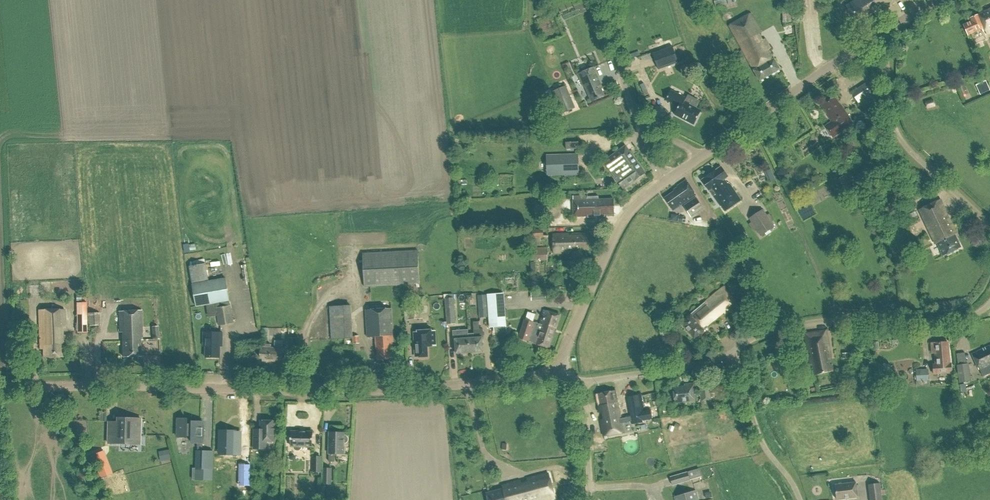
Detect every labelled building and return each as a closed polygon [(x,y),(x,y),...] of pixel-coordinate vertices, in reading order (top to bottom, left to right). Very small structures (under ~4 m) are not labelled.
[(716,8),(736,3),(735,0),(723,0),(714,2),(716,8)] [(902,0),(855,0),(855,1),(846,7),(856,24),(874,13),(876,16),(882,12),(880,9),(887,5),(888,8),(902,0)] [(792,23),(794,20),(794,9),(782,10),(783,23),(792,23)] [(969,18),(971,21),(963,24),(968,35),(981,29),(982,32),(985,31),(987,34),(989,33),(989,9),(969,18)] [(768,27),(777,25),(773,10),(765,13),(768,27)] [(762,41),(758,34),(761,33),(750,15),(729,27),(754,71),(753,71),(759,82),(780,70),(774,60),(773,60),(768,50),(770,49),(764,40),(762,41)] [(653,54),(659,69),(678,62),(672,47),(653,54)] [(980,68),(989,67),(988,55),(979,55),(980,68)] [(601,86),(593,68),(578,74),(583,86),(585,85),(592,101),(604,96),(600,86),(601,86)] [(866,84),(852,93),(863,109),(876,100),(866,84)] [(552,91),(562,114),(575,108),(565,86),(552,91)] [(639,89),(642,97),(649,93),(646,86),(639,89)] [(838,102),(852,95),(849,88),(835,96),(838,102)] [(678,107),(674,115),(694,125),(701,110),(689,104),(691,101),(670,90),(665,101),(678,107)] [(840,106),(834,97),(821,106),(826,112),(827,112),(830,116),(828,118),(831,122),(825,126),(832,138),(853,124),(840,106)] [(933,99),(924,101),(927,108),(935,106),(933,99)] [(604,162),(623,189),(644,175),(629,153),(626,155),(622,149),(604,162)] [(546,160),(546,174),(546,176),(579,174),(578,153),(546,155),(546,160)] [(702,179),(709,189),(713,194),(720,205),(721,205),(724,210),(741,199),(729,183),(725,178),(728,176),(721,166),(716,170),(716,169),(705,177),(702,179)] [(849,172),(842,176),(848,186),(850,185),(855,182),(849,172)] [(664,198),(672,209),(695,194),(685,180),(677,185),(679,188),(664,198)] [(605,215),(614,214),(613,198),(598,199),(598,196),(587,196),(587,195),(574,196),(574,216),(588,216),(588,218),(605,217),(605,215)] [(684,206),(691,217),(704,209),(696,197),(684,206)] [(961,248),(955,235),(957,234),(941,200),(919,210),(935,244),(937,243),(943,256),(961,248)] [(749,219),(761,236),(774,227),(763,210),(749,219)] [(376,242),(375,229),(363,230),(364,243),(376,242)] [(553,235),(553,254),(569,253),(569,251),(589,250),(589,235),(553,235)] [(531,248),(531,260),(547,260),(547,248),(531,248)] [(365,287),(420,283),(418,250),(363,253),(365,287)] [(189,267),(191,281),(208,278),(206,264),(189,267)] [(719,273),(712,279),(715,283),(723,277),(719,273)] [(220,325),(233,323),(225,278),(192,283),(196,306),(216,303),(220,325)] [(724,314),(736,304),(723,287),(706,302),(681,323),(694,339),(707,328),(706,326),(718,316),(723,312),(724,314)] [(546,291),(537,292),(537,300),(546,299),(546,291)] [(507,327),(505,304),(504,294),(478,296),(480,318),(488,317),(489,328),(507,327)] [(445,298),(447,324),(455,323),(454,298),(445,298)] [(75,303),(76,333),(86,332),(85,302),(75,303)] [(409,307),(410,319),(420,319),(419,306),(409,307)] [(367,337),(374,337),(376,337),(376,349),(378,349),(379,359),(392,359),(392,350),(393,351),(391,308),(366,310),(367,337)] [(560,315),(544,310),(539,324),(534,323),(525,320),(519,338),(528,341),(528,340),(533,342),(532,343),(549,349),(553,337),(554,337),(556,329),(555,329),(560,315)] [(44,350),(44,358),(62,358),(62,349),(66,349),(65,338),(63,338),(62,330),(65,330),(65,311),(39,312),(40,350),(44,350)] [(86,313),(87,325),(99,325),(98,312),(86,313)] [(141,312),(118,313),(119,331),(121,331),(121,334),(123,356),(141,356),(140,339),(142,339),(141,312)] [(528,312),(525,320),(534,323),(536,314),(528,312)] [(210,313),(201,314),(202,330),(211,329),(210,313)] [(509,323),(517,326),(520,319),(512,316),(509,323)] [(332,340),(353,339),(353,336),(352,318),(331,319),(332,340)] [(468,333),(468,338),(470,352),(483,352),(482,338),(484,338),(483,328),(480,329),(479,322),(473,322),(474,333),(468,333)] [(508,324),(504,340),(510,342),(515,326),(508,324)] [(456,353),(470,352),(468,338),(463,339),(462,330),(453,331),(453,340),(455,340),(456,353)] [(804,334),(807,352),(809,352),(810,358),(808,359),(809,363),(811,363),(813,373),(832,370),(830,356),(825,330),(804,334)] [(416,357),(428,356),(427,341),(430,340),(429,331),(415,332),(416,357)] [(220,346),(222,346),(222,333),(203,333),(202,346),(205,346),(205,357),(220,357),(220,346)] [(198,355),(201,340),(192,338),(189,352),(198,355)] [(263,361),(287,362),(287,348),(283,348),(283,340),(275,340),(275,348),(271,348),(271,345),(263,344),(263,350),(260,350),(260,358),(263,359),(263,361)] [(935,353),(935,365),(933,365),(934,374),(952,372),(951,363),(949,363),(948,342),(931,343),(932,353),(935,353)] [(971,354),(978,370),(979,369),(983,377),(989,373),(989,347),(989,345),(971,354)] [(958,365),(956,366),(959,383),(963,383),(971,381),(968,364),(966,364),(958,365)] [(887,376),(890,371),(881,367),(879,372),(887,376)] [(915,370),(916,382),(928,381),(927,369),(915,370)] [(910,374),(899,376),(900,384),(912,382),(910,374)] [(695,403),(692,383),(685,384),(685,386),(673,387),(675,403),(690,401),(690,403),(695,403)] [(699,386),(701,402),(712,400),(710,385),(699,386)] [(604,435),(623,432),(615,390),(598,393),(600,405),(597,406),(599,412),(602,412),(603,419),(601,420),(604,435)] [(642,394),(628,397),(633,423),(643,422),(642,420),(645,419),(652,418),(651,410),(644,411),(642,394)] [(192,425),(187,425),(187,419),(178,418),(177,437),(187,437),(187,435),(192,436),(191,443),(198,443),(198,451),(196,451),(196,468),(196,469),(213,470),(214,451),(203,451),(203,443),(203,432),(201,432),(202,422),(192,421),(192,425)] [(123,440),(140,440),(140,419),(124,419),(124,422),(117,422),(117,428),(108,427),(108,442),(123,443),(123,440)] [(275,441),(275,421),(261,421),(260,434),(254,433),(254,449),(266,449),(266,441),(275,441)] [(662,442),(668,441),(666,429),(660,430),(662,442)] [(219,430),(218,454),(219,455),(242,456),(243,431),(219,430)] [(312,447),(312,432),(306,432),(299,432),(291,432),(291,446),(293,446),(293,449),(295,450),(297,451),(299,450),(301,449),(302,447),(302,446),(312,447)] [(348,442),(349,439),(348,437),(346,435),(344,435),(344,433),(330,432),(329,462),(335,462),(335,454),(344,454),(344,444),(346,443),(348,442)] [(100,477),(111,473),(102,451),(92,455),(100,477)] [(193,468),(192,480),(196,480),(213,480),(213,470),(196,469),(196,468),(193,468)] [(691,480),(691,479),(701,476),(699,469),(688,472),(671,477),(673,485),(691,480)] [(547,474),(527,479),(526,482),(522,484),(520,481),(502,486),(503,489),(486,493),(487,499),(548,499),(553,499),(547,474)] [(834,484),(836,499),(858,496),(856,481),(834,484)] [(869,499),(881,499),(879,484),(867,485),(869,499)] [(697,491),(675,497),(676,499),(699,499),(697,491)]
